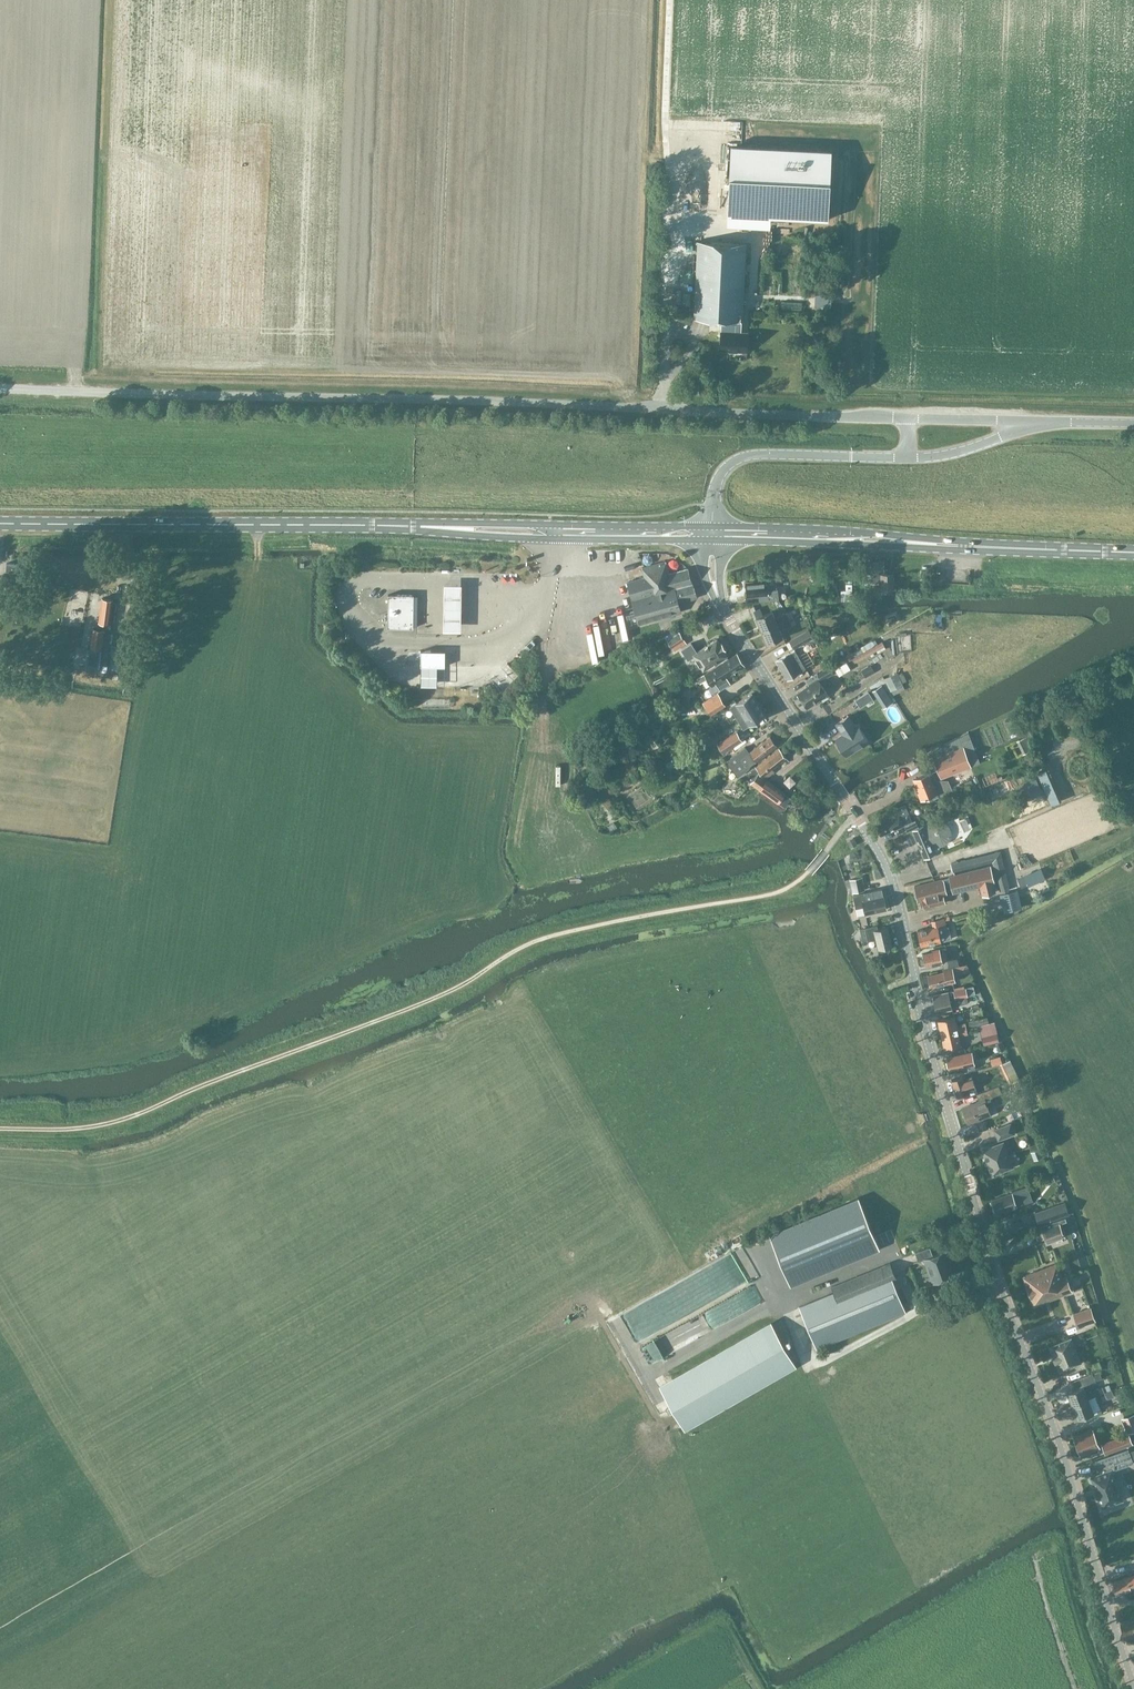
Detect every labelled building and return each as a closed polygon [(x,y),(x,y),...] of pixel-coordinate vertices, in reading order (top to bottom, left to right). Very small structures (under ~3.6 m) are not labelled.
[(727,215),(828,220),(831,153),(731,148),(727,215)] [(694,320),(744,322),(744,313),(746,313),(746,312),(744,312),(748,244),(749,244),(749,243),(698,241),(698,242),(699,242),(695,320),(694,320)] [(809,305),(824,306),(824,291),(810,290),(809,305)] [(745,330),(718,328),(717,343),(745,344),(745,330)] [(697,598),(688,569),(669,573),(666,561),(643,567),(645,577),(628,582),(633,599),(632,599),(635,610),(628,612),(631,626),(682,612),(680,603),(697,598)] [(7,563),(6,571),(23,572),(23,564),(7,563)] [(746,582),(748,598),(758,597),(759,602),(779,600),(778,589),(767,590),(766,580),(746,582)] [(461,583),(444,583),(444,629),(461,629),(461,583)] [(414,595),(389,594),(388,627),(413,628),(414,595)] [(114,599),(102,598),(98,629),(94,628),(91,648),(88,648),(85,662),(100,665),(106,624),(110,624),(110,622),(114,622),(117,602),(113,601),(114,599)] [(785,621),(793,617),(791,611),(782,615),(782,616),(776,619),(773,611),(756,618),(762,631),(778,624),(785,621)] [(926,629),(936,630),(937,613),(927,613),(926,629)] [(793,617),(785,621),(787,627),(796,623),(793,617)] [(767,643),(783,636),(778,624),(762,631),(767,643)] [(813,638),(819,634),(815,627),(809,630),(809,629),(789,640),(794,649),(803,644),(806,651),(817,645),(813,638)] [(665,636),(668,641),(680,632),(678,629),(665,636)] [(674,651),(687,643),(680,632),(668,641),(674,651)] [(727,649),(724,645),(722,641),(720,642),(718,638),(697,651),(691,643),(682,649),(688,658),(693,655),(703,671),(728,655),(725,650),(727,649)] [(865,638),(854,645),(857,650),(868,643),(865,638)] [(851,666),(864,660),(862,657),(883,648),(879,640),(846,655),(851,666)] [(756,653),(767,647),(764,641),(753,647),(756,653)] [(421,661),(421,666),(421,686),(438,686),(438,666),(445,666),(446,651),(421,650),(421,661)] [(798,672),(805,668),(795,651),(789,655),(788,654),(776,661),(787,679),(799,672),(798,672)] [(727,677),(745,666),(737,653),(704,674),(712,687),(719,682),(721,686),(730,681),(727,677)] [(806,678),(810,685),(797,693),(807,708),(828,694),(818,680),(820,679),(821,681),(834,674),(829,665),(806,678)] [(861,670),(865,677),(872,673),(868,666),(861,670)] [(492,689),(507,674),(501,668),(496,673),(492,668),(481,678),(492,689)] [(897,672),(884,678),(890,691),(903,685),(897,672)] [(884,707),(893,702),(882,685),(873,691),(884,707)] [(860,707),(865,704),(868,709),(876,704),(873,699),(868,691),(855,699),(860,707)] [(749,726),(765,715),(751,694),(735,704),(742,714),(737,718),(743,729),(749,726)] [(725,705),(720,696),(705,706),(710,714),(725,705)] [(855,726),(848,716),(836,724),(842,734),(835,739),(839,744),(837,746),(840,751),(843,751),(846,756),(869,741),(858,724),(855,726)] [(736,732),(717,743),(723,752),(741,741),(736,732)] [(981,763),(968,732),(931,751),(941,778),(981,763)] [(637,736),(644,750),(651,747),(645,733),(637,736)] [(749,752),(741,759),(738,755),(731,760),(731,762),(732,763),(741,774),(747,768),(746,766),(753,760),(755,763),(778,746),(770,736),(749,752)] [(756,776),(750,784),(783,808),(791,797),(766,778),(775,771),(773,768),(786,758),(780,749),(755,767),(752,770),(756,776)] [(668,754),(658,764),(664,771),(674,761),(668,754)] [(894,770),(898,776),(908,770),(904,763),(894,770)] [(939,797),(947,793),(953,790),(948,780),(936,780),(935,780),(932,772),(913,779),(917,790),(921,800),(931,796),(933,799),(939,797)] [(978,793),(974,783),(973,783),(971,779),(964,783),(966,786),(964,787),(968,798),(978,793)] [(992,784),(982,785),(983,792),(993,791),(992,784)] [(1029,786),(1020,790),(1024,797),(1032,793),(1029,786)] [(1065,797),(1075,793),(1072,786),(1062,790),(1065,797)] [(635,797),(623,802),(627,811),(638,805),(635,797)] [(900,814),(876,824),(880,836),(913,822),(905,804),(897,808),(900,814)] [(924,825),(913,830),(925,858),(936,853),(935,852),(936,852),(937,851),(938,850),(939,848),(939,847),(944,845),(946,844),(948,842),(949,840),(950,838),(951,835),(951,833),(950,830),(949,828),(948,826),(946,824),(944,822),(942,821),(939,821),(936,821),(934,822),(925,826),(924,825)] [(853,838),(848,841),(851,847),(856,844),(853,838)] [(850,861),(863,856),(858,845),(846,850),(850,861)] [(954,872),(994,862),(1002,892),(1010,890),(1000,852),(966,860),(952,863),(954,872)] [(994,883),(990,866),(949,876),(953,889),(979,883),(983,895),(996,892),(993,883),(994,883)] [(1041,867),(1016,878),(1020,886),(1033,880),(1036,887),(1047,882),(1043,875),(1045,875),(1041,867)] [(861,877),(850,879),(853,893),(864,890),(861,877)] [(943,895),(947,894),(943,879),(915,886),(919,901),(922,900),(924,908),(945,903),(943,895)] [(864,892),(853,894),(856,908),(864,907),(865,914),(886,909),(882,889),(864,892)] [(1000,894),(1003,906),(1004,911),(1022,907),(1017,890),(1000,894)] [(933,927),(918,930),(921,945),(950,939),(947,927),(945,921),(951,920),(950,917),(950,916),(931,920),(933,927)] [(877,925),(860,929),(861,933),(866,941),(868,941),(875,939),(878,949),(879,949),(880,952),(883,954),(889,952),(891,949),(890,947),(890,946),(893,946),(888,927),(878,929),(877,925)] [(932,951),(923,954),(926,966),(942,962),(943,969),(949,968),(959,965),(957,958),(949,959),(946,947),(939,949),(932,950),(932,951)] [(944,972),(928,975),(930,987),(953,982),(949,968),(943,969),(943,970),(944,972)] [(975,985),(932,995),(936,1011),(952,1007),(958,1006),(956,999),(979,993),(975,985)] [(968,1015),(976,1013),(974,1005),(966,1007),(968,1015)] [(955,1016),(938,1020),(941,1034),(967,1028),(966,1023),(960,1024),(960,1025),(957,1026),(955,1016)] [(988,1016),(968,1021),(970,1027),(989,1022),(988,1016)] [(989,1023),(979,1026),(983,1044),(997,1041),(995,1034),(992,1035),(989,1023)] [(967,1028),(941,1034),(944,1048),(961,1044),(960,1036),(968,1034),(967,1028)] [(972,1052),(946,1057),(949,1070),(966,1066),(965,1060),(973,1059),(972,1052)] [(1000,1056),(989,1059),(991,1066),(999,1064),(999,1063),(1002,1063),(1000,1056)] [(1010,1059),(1006,1061),(1006,1062),(1002,1063),(999,1063),(999,1064),(1000,1064),(1008,1083),(1019,1078),(1010,1059)] [(966,1074),(951,1080),(957,1097),(969,1093),(970,1095),(974,1094),(978,1092),(977,1088),(974,1077),(967,1079),(966,1074)] [(969,1124),(991,1115),(989,1109),(996,1107),(992,1097),(1002,1093),(999,1086),(990,1089),(989,1089),(976,1094),(979,1101),(962,1108),(969,1124)] [(1015,1133),(1010,1123),(994,1129),(998,1140),(1015,1133)] [(993,1175),(993,1174),(1013,1167),(1003,1142),(983,1150),(983,1149),(982,1149),(983,1151),(992,1174),(992,1175),(993,1175)] [(1027,1187),(991,1200),(996,1214),(1017,1206),(1027,1203),(1033,1201),(1028,1187),(1027,1187)] [(791,1284),(878,1248),(858,1199),(770,1235),(791,1284)] [(1065,1203),(1035,1213),(1039,1224),(1068,1214),(1065,1203)] [(1058,1223),(1043,1229),(1047,1241),(1063,1236),(1058,1223)] [(750,1243),(736,1248),(754,1300),(768,1295),(750,1243)] [(945,1251),(933,1256),(930,1247),(915,1252),(918,1261),(923,1259),(932,1283),(954,1275),(945,1251)] [(738,1315),(711,1260),(695,1268),(722,1323),(738,1315)] [(834,1293),(799,1307),(816,1349),(906,1312),(893,1281),(897,1279),(890,1263),(875,1269),(831,1287),(834,1293)] [(1058,1263),(1023,1276),(1029,1290),(1063,1278),(1062,1276),(1058,1263)] [(1063,1278),(1029,1290),(1034,1305),(1073,1291),(1067,1274),(1062,1276),(1063,1278)] [(1090,1307),(1074,1313),(1079,1326),(1094,1320),(1090,1307)] [(795,1364),(772,1324),(660,1388),(672,1407),(666,1410),(669,1415),(675,1412),(683,1427),(795,1364)] [(1050,1346),(1049,1346),(1049,1347),(1050,1347),(1053,1356),(1053,1357),(1054,1360),(1055,1361),(1059,1370),(1059,1371),(1060,1371),(1060,1370),(1081,1362),(1071,1338),(1071,1337),(1050,1346)] [(1099,1362),(1086,1367),(1089,1373),(1101,1368),(1099,1362)] [(1082,1387),(1067,1393),(1072,1405),(1105,1393),(1102,1386),(1097,1388),(1086,1393),(1084,1386),(1095,1382),(1092,1374),(1079,1380),(1082,1387)] [(1105,1393),(1072,1405),(1077,1418),(1087,1414),(1089,1419),(1102,1413),(1098,1402),(1114,1396),(1111,1390),(1105,1393)] [(1058,1418),(1067,1414),(1065,1409),(1056,1412),(1058,1418)] [(1080,1455),(1100,1447),(1093,1429),(1073,1437),(1080,1455)] [(1105,1454),(1111,1452),(1133,1444),(1129,1434),(1116,1439),(1117,1442),(1102,1447),(1105,1454)] [(1133,1462),(1128,1449),(1096,1461),(1101,1473),(1091,1477),(1095,1488),(1094,1489),(1097,1496),(1097,1495),(1102,1507),(1122,1500),(1111,1470),(1133,1462)] [(1112,1581),(1116,1594),(1133,1588),(1133,1574),(1112,1581)] [(1120,1625),(1124,1639),(1133,1636),(1133,1621),(1120,1625)]
